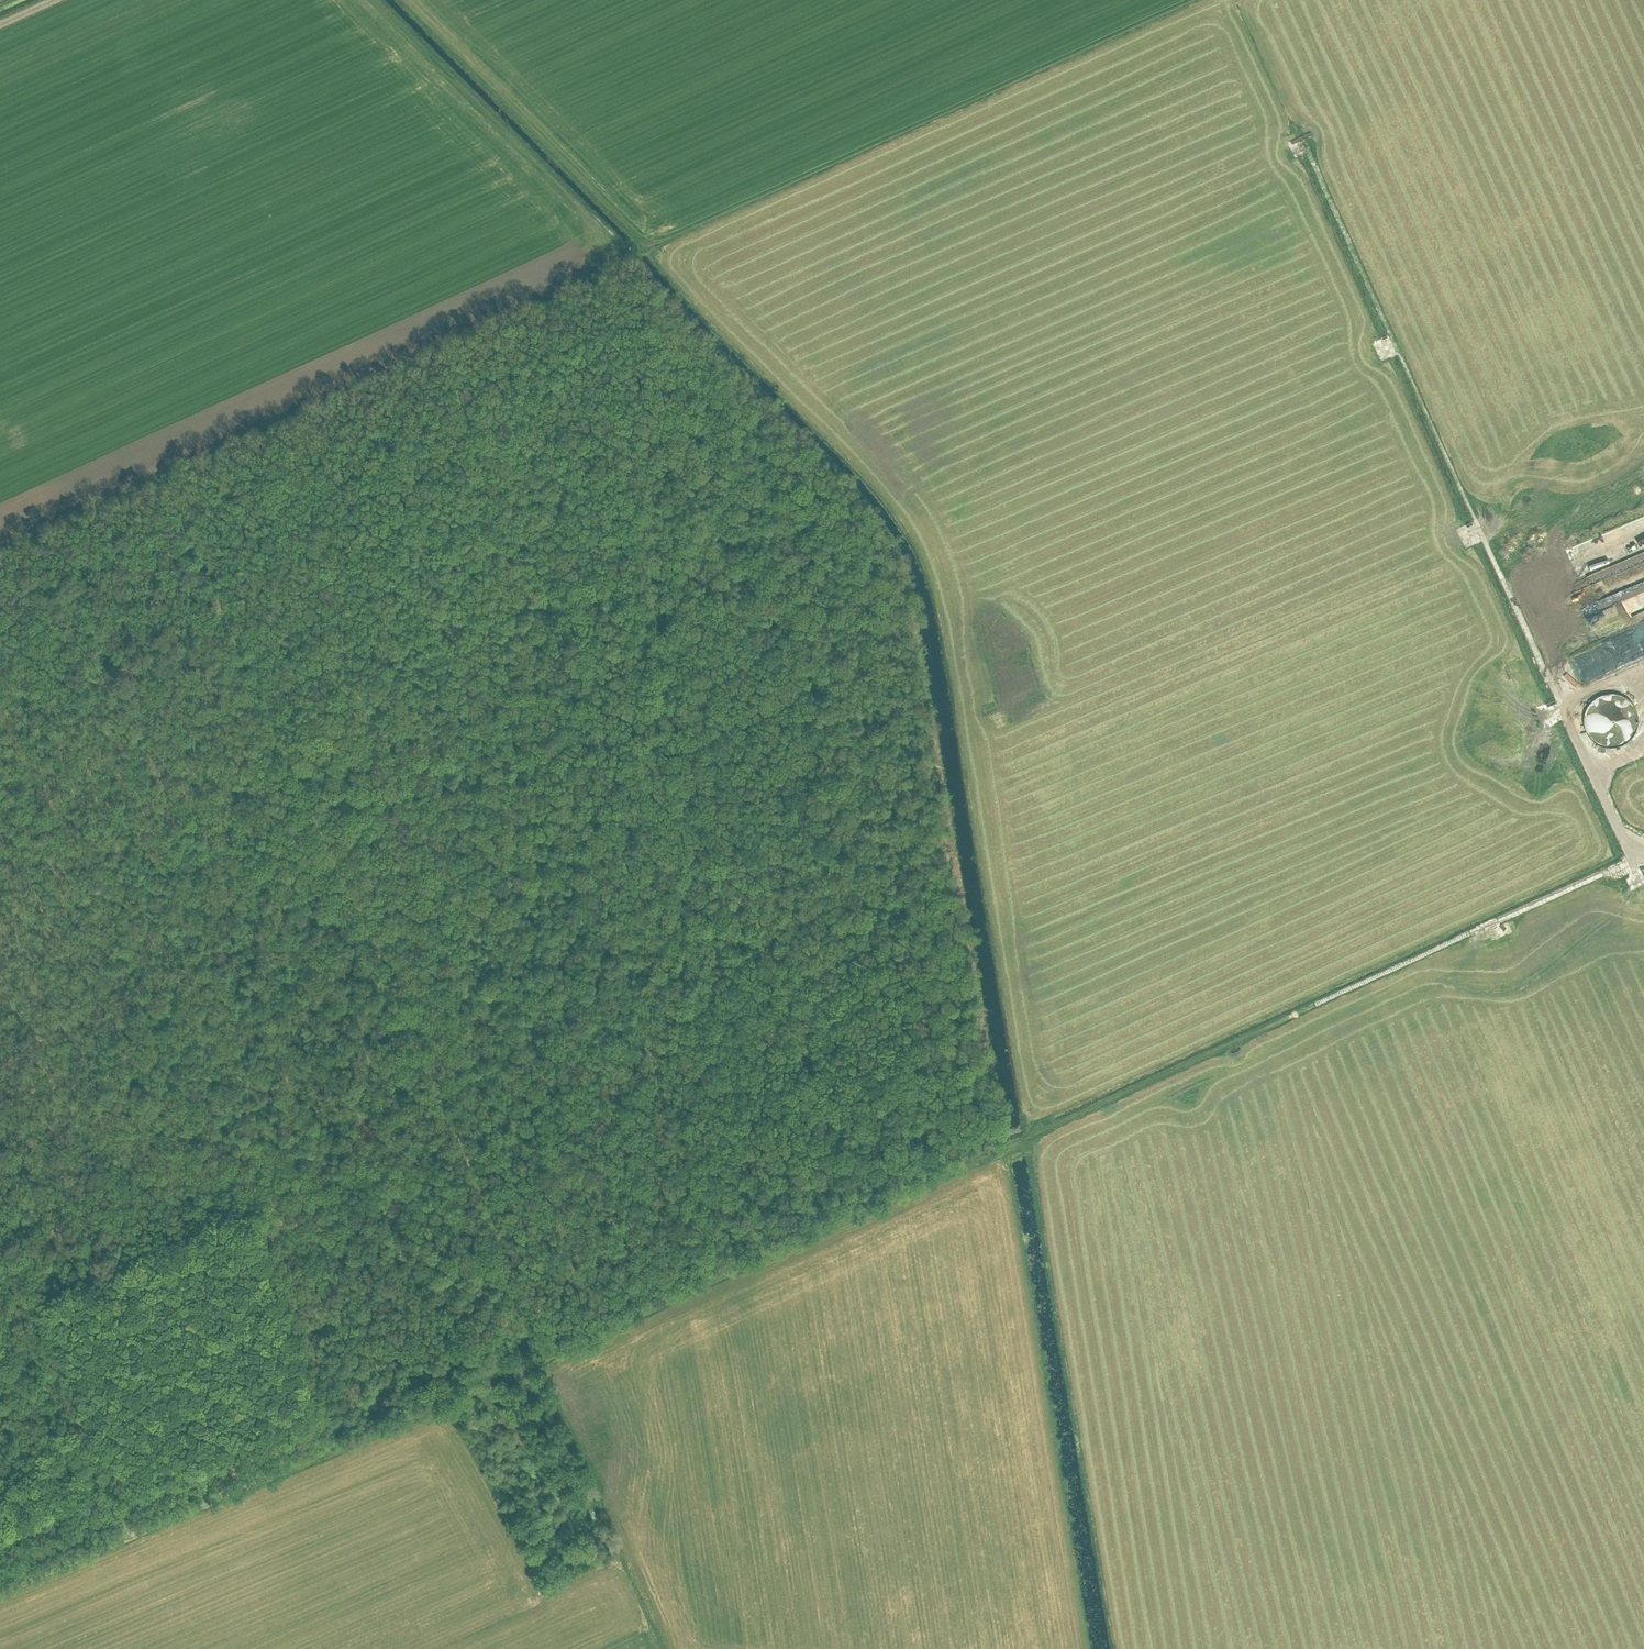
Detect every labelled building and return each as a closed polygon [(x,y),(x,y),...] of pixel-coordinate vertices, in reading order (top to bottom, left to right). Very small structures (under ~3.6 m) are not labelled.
[(1643,639),(1643,638),(1643,619),(1635,624),(1643,639)] [(1584,715),(1584,720),(1584,725),(1585,730),(1588,735),(1591,739),(1594,742),(1599,745),(1603,747),(1608,748),(1613,747),(1618,747),(1623,745),(1627,742),(1631,739),(1634,735),(1636,730),(1638,725),(1638,720),(1638,715),(1636,710),(1634,706),(1631,702),(1627,699),(1623,696),(1618,694),(1613,693),(1608,693),(1603,694),(1599,696),(1594,699),(1591,702),(1588,706),(1585,710),(1584,715)]
